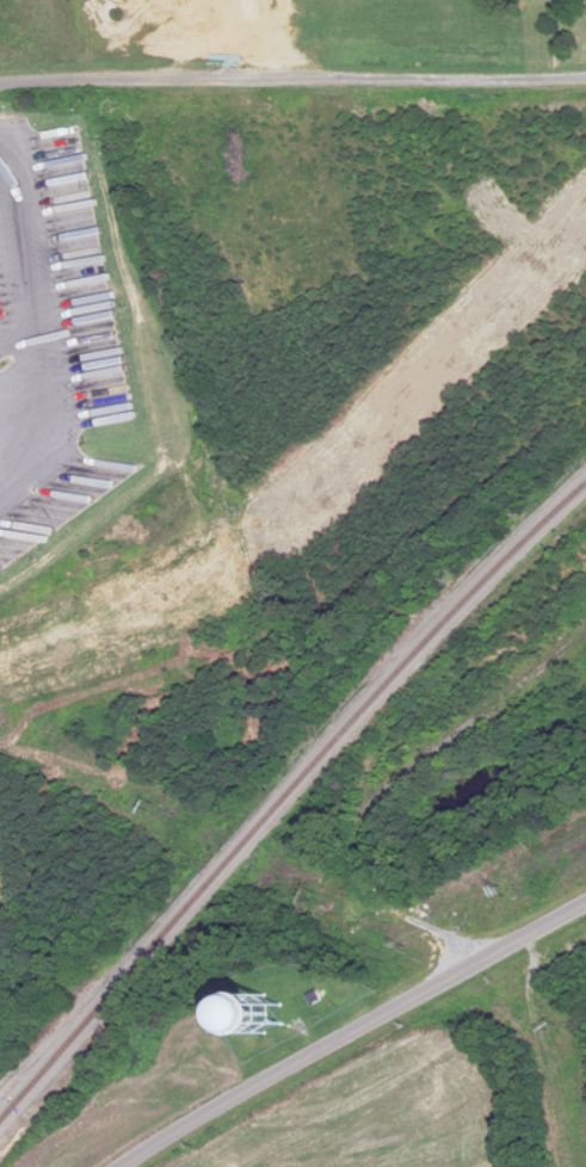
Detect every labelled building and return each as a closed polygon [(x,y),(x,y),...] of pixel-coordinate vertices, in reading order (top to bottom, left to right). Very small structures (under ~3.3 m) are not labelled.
[(262,998),(245,1027),(268,1041),(285,1012),(262,998)]
